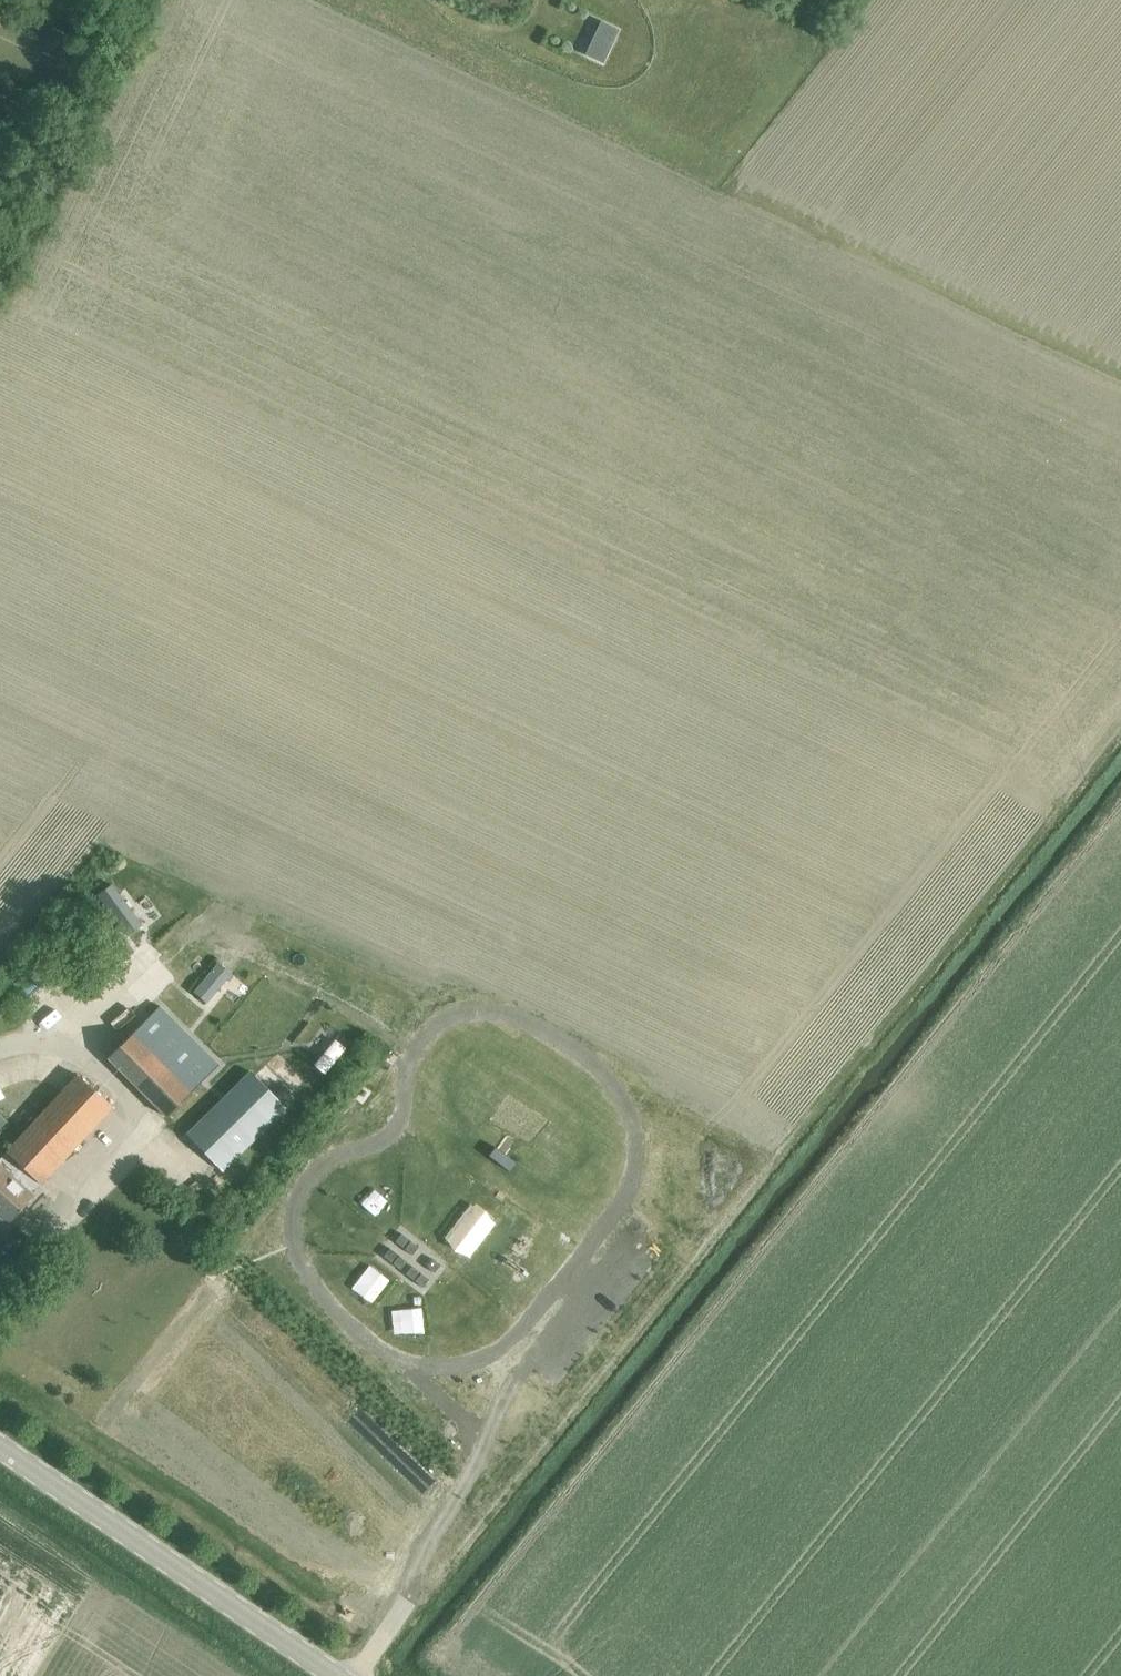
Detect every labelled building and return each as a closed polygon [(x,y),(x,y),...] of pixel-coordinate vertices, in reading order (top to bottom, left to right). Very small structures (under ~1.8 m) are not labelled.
[(159,1009),(108,1060),(168,1119),(218,1069),(201,1051),(159,1009)] [(188,1138),(222,1173),(285,1111),(251,1076),(188,1138)] [(8,1226),(114,1110),(79,1078),(0,1160),(0,1219),(8,1226)] [(394,1241),(402,1248),(409,1240),(401,1234),(394,1241)] [(403,1249),(411,1255),(418,1247),(410,1241),(403,1249)] [(391,1262),(397,1254),(389,1248),(383,1256),(391,1262)] [(406,1262),(398,1255),(392,1263),(400,1269),(406,1262)] [(425,1267),(433,1273),(440,1265),(432,1259),(425,1267)] [(412,1280),(419,1272),(411,1266),(405,1273),(412,1280)] [(420,1273),(414,1281),(422,1287),(428,1279),(420,1273)]
